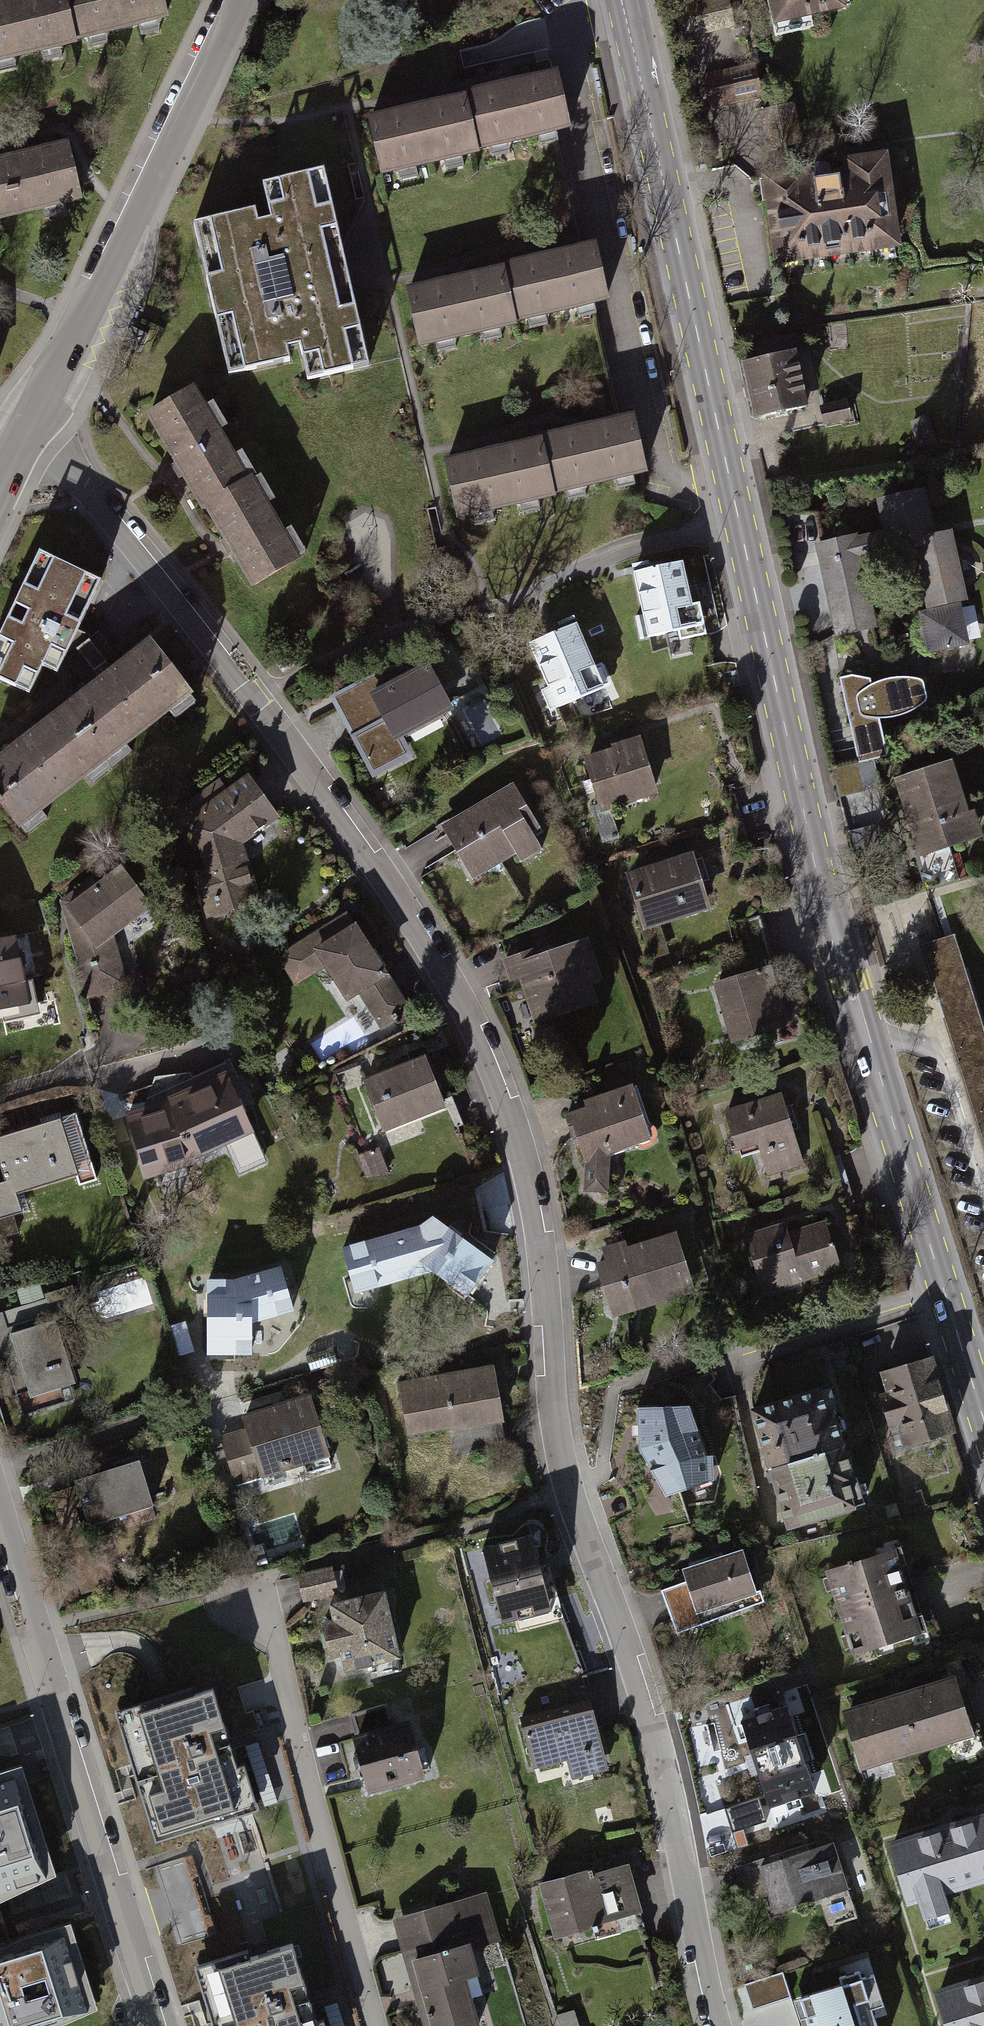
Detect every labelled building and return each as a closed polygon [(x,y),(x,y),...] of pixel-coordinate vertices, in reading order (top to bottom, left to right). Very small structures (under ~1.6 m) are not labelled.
[(172,8),(170,0),(0,0),(0,57),(172,8)] [(721,133),(763,125),(767,142),(803,135),(797,103),(767,109),(758,61),(740,64),(728,0),(716,0),(695,4),(702,43),(703,43),(721,133)] [(770,20),(851,3),(850,0),(766,0),(770,20)] [(558,67),(369,108),(382,166),(571,125),(558,67)] [(0,154),(0,214),(79,195),(65,139),(0,154)] [(851,169),(766,182),(778,260),(902,241),(888,147),(849,153),(851,169)] [(323,177),(260,193),(266,220),(187,234),(220,384),(299,367),(303,391),(372,375),(323,177)] [(598,237),(409,279),(422,337),(611,295),(598,237)] [(799,346),(747,354),(757,412),(809,403),(799,346)] [(198,377),(149,406),(252,582),(302,553),(198,377)] [(636,408),(447,449),(460,507),(649,466),(636,408)] [(927,493),(879,503),(890,559),(914,554),(926,551),(923,540),(936,537),(927,493)] [(926,551),(914,554),(928,614),(920,616),(930,656),(970,646),(960,606),(970,603),(953,533),(936,537),(923,540),(926,551)] [(862,534),(816,542),(831,634),(877,627),(862,534)] [(39,558),(0,634),(0,692),(22,702),(38,678),(55,684),(102,585),(39,558)] [(684,558),(633,569),(648,637),(699,626),(684,558)] [(578,623),(529,644),(557,709),(606,688),(578,623)] [(0,743),(0,800),(20,825),(194,691),(147,630),(0,743)] [(427,660),(362,696),(388,742),(453,706),(427,660)] [(854,677),(839,680),(859,765),(890,758),(881,722),(891,722),(903,719),(916,715),(926,708),(930,703),(925,685),(919,682),(906,679),(890,681),(873,686),(872,681),(854,677)] [(642,736),(584,753),(601,809),(658,792),(642,736)] [(893,777),(907,827),(920,823),(928,852),(983,837),(983,821),(980,807),(970,810),(956,759),(893,777)] [(847,798),(882,788),(876,767),(840,776),(847,798)] [(279,821),(244,774),(185,812),(202,912),(258,903),(249,841),(279,821)] [(513,783),(442,823),(474,881),(517,857),(521,865),(550,849),(513,783)] [(697,851),(626,870),(641,928),(712,909),(697,851)] [(117,862),(61,899),(79,996),(127,987),(116,932),(152,908),(117,862)] [(350,912),(278,955),(295,984),(323,967),(343,1000),(356,992),(383,1038),(414,1019),(350,912)] [(0,926),(0,996),(25,991),(12,923),(0,926)] [(587,934),(504,961),(512,984),(521,980),(534,1019),(595,999),(589,980),(601,976),(587,934)] [(922,948),(983,1148),(983,1035),(954,938),(945,940),(922,948)] [(770,965),(714,981),(730,1037),(786,1021),(770,965)] [(422,1050),(357,1077),(380,1132),(445,1106),(422,1050)] [(169,1092),(125,1105),(145,1178),(195,1165),(255,1139),(225,1068),(169,1092)] [(637,1090),(564,1114),(582,1159),(580,1193),(606,1194),(609,1157),(654,1144),(637,1090)] [(780,1091),(717,1110),(730,1153),(757,1145),(765,1175),(801,1164),(780,1091)] [(24,1212),(19,1190),(93,1170),(77,1112),(0,1133),(0,1218),(24,1212)] [(416,1226),(339,1248),(352,1293),(429,1273),(462,1300),(491,1261),(429,1216),(416,1226)] [(787,1219),(744,1233),(762,1291),(836,1267),(822,1222),(791,1231),(787,1219)] [(677,1231),(594,1253),(610,1311),(693,1288),(677,1231)] [(233,1279),(206,1280),(205,1356),(251,1356),(251,1325),(293,1312),(280,1265),(233,1279)] [(59,1321),(2,1337),(24,1415),(81,1399),(59,1321)] [(931,1360),(883,1374),(903,1443),(951,1429),(931,1360)] [(494,1364),(398,1380),(407,1433),(503,1418),(494,1364)] [(828,1381),(753,1403),(788,1521),(863,1499),(828,1381)] [(248,1428),(222,1437),(240,1487),(331,1454),(306,1389),(242,1412),(248,1428)] [(639,1408),(640,1449),(665,1498),(716,1480),(716,1458),(708,1457),(691,1408),(639,1408)] [(155,1507),(139,1460),(73,1481),(75,1486),(49,1494),(81,1595),(111,1585),(92,1527),(155,1507)] [(898,1542),(826,1563),(851,1650),(923,1629),(898,1542)] [(535,1543),(473,1554),(485,1613),(546,1601),(535,1543)] [(764,1601),(745,1549),(658,1579),(677,1632),(764,1601)] [(385,1585),(326,1598),(342,1667),(400,1654),(385,1585)] [(958,1673),(845,1705),(863,1769),(976,1737),(958,1673)] [(193,1687),(116,1711),(155,1840),(260,1808),(247,1764),(238,1767),(214,1687),(195,1693),(193,1687)] [(794,1698),(707,1721),(716,1754),(757,1743),(770,1789),(816,1777),(794,1698)] [(591,1700),(513,1720),(526,1771),(569,1760),(575,1783),(610,1774),(591,1700)] [(410,1718),(353,1732),(366,1785),(423,1770),(410,1718)] [(53,1879),(19,1768),(0,1774),(0,1903),(53,1879)] [(887,1838),(907,1903),(917,1900),(926,1929),(953,1921),(944,1892),(983,1880),(983,1809),(887,1838)] [(831,1841),(758,1862),(772,1912),(845,1891),(831,1841)] [(623,1860),(540,1884),(556,1939),(639,1915),(623,1860)] [(391,1917),(424,2025),(482,2025),(486,2025),(471,1977),(482,1974),(475,1952),(501,1944),(484,1889),(391,1917)] [(0,1951),(0,2025),(64,2025),(95,2012),(68,1927),(22,1941),(0,1951)] [(193,1961),(213,2025),(328,2025),(325,2015),(316,2017),(292,1938),(268,1945),(266,1938),(193,1961)] [(934,1985),(946,2025),(983,2025),(983,1970),(934,1985)] [(790,2002),(797,2025),(846,2025),(833,1988),(790,2002)] [(556,2015),(559,2025),(582,2025),(577,2009),(556,2015)]
